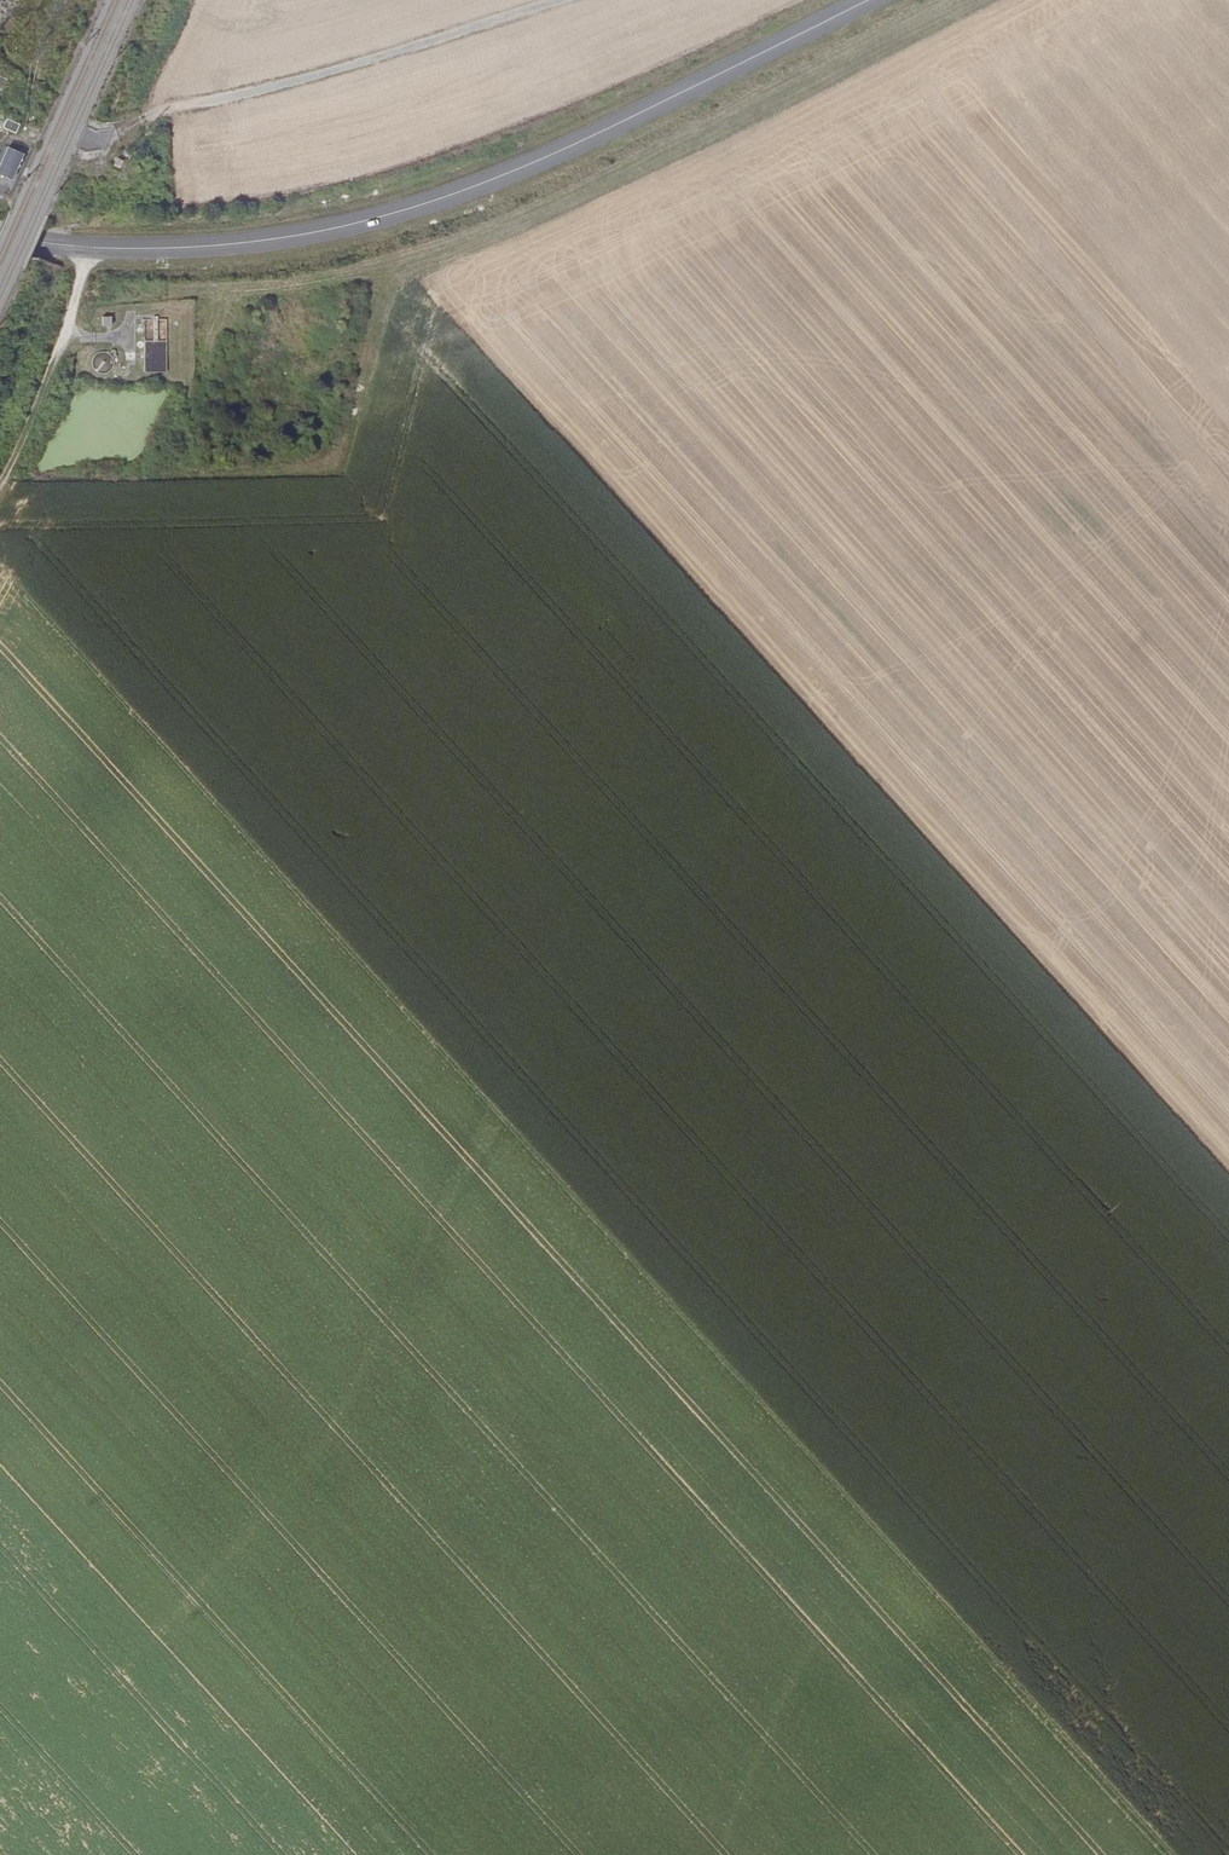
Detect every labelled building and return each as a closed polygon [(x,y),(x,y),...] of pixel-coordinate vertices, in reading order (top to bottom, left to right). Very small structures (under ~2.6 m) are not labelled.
[(7,117),(2,127),(16,133),(20,123),(7,117)] [(26,157),(13,151),(2,174),(15,180),(26,157)] [(105,318),(106,327),(115,327),(115,318),(105,318)] [(147,342),(147,373),(171,373),(171,321),(144,321),(144,342),(147,342)] [(116,365),(115,360),(112,356),(108,353),(103,353),(98,355),(95,360),(94,365),(96,370),(100,373),(105,375),(110,373),(114,370),(116,365)]
